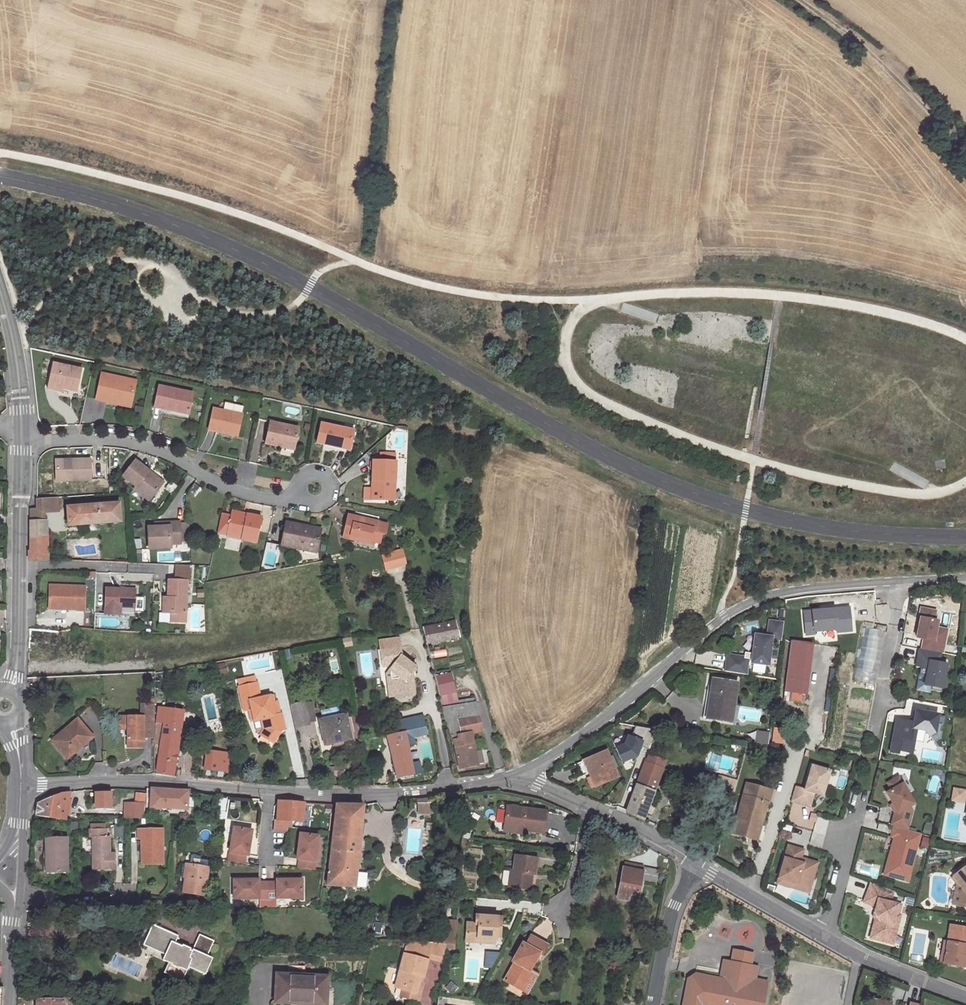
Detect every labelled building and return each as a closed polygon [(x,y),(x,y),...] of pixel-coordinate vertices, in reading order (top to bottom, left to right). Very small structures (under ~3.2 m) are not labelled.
[(82,370),(52,363),(48,385),(61,388),(77,392),(82,370)] [(135,381),(101,374),(96,400),(115,404),(116,400),(131,403),(135,381)] [(192,394),(158,386),(154,407),(171,410),(171,408),(188,412),(192,394)] [(187,417),(188,412),(171,408),(171,410),(170,414),(187,417)] [(242,415),(212,408),(207,430),(237,437),(242,415)] [(298,428),(270,422),(265,444),(281,448),(282,444),(294,447),(298,428)] [(353,431),(321,424),(316,444),(349,451),(353,431)] [(381,453),(380,462),(395,462),(395,454),(381,453)] [(89,459),(55,461),(56,481),(90,480),(89,459)] [(149,471),(134,460),(121,476),(136,487),(134,489),(148,501),(161,485),(146,474),(149,471)] [(380,462),(372,461),(371,481),(373,481),(373,489),(371,489),(371,500),(388,501),(388,490),(394,490),(395,462),(380,462)] [(163,483),(149,471),(146,474),(161,485),(163,483)] [(201,489),(194,484),(188,492),(195,497),(201,489)] [(57,508),(57,498),(37,499),(37,509),(44,509),(57,508)] [(118,504),(66,507),(68,526),(81,525),(96,524),(120,522),(118,504)] [(44,512),(44,509),(37,509),(30,509),(30,523),(45,522),(44,512)] [(245,519),(231,516),(231,517),(221,514),(217,533),(227,535),(226,537),(256,543),(261,518),(246,515),(245,519)] [(377,522),(347,515),(342,538),(355,540),(355,538),(372,542),(377,522)] [(46,538),(45,522),(30,523),(30,538),(46,538)] [(154,527),(147,528),(148,549),(170,549),(170,544),(180,544),(179,543),(184,542),(184,523),(179,524),(179,522),(159,523),(159,527),(154,527)] [(302,527),(286,523),(281,546),(315,553),(319,533),(302,529),(302,527)] [(46,538),(30,538),(30,550),(27,550),(28,561),(47,561),(46,538)] [(277,564),(277,544),(267,543),(266,564),(277,564)] [(403,551),(394,553),(393,553),(388,554),(392,568),(406,564),(403,551)] [(388,554),(381,556),(385,570),(392,568),(388,554)] [(176,565),(176,580),(186,581),(187,566),(176,565)] [(185,614),(186,581),(176,580),(168,580),(167,598),(167,603),(163,602),(162,613),(170,614),(185,614)] [(85,587),(49,586),(48,609),(75,610),(75,611),(84,611),(85,587)] [(135,590),(105,588),(103,614),(121,615),(121,608),(134,608),(135,590)] [(850,606),(803,610),(805,635),(852,631),(850,606)] [(938,612),(922,609),(917,640),(924,641),(923,650),(941,654),(944,654),(948,636),(937,634),(939,622),(936,621),(938,612)] [(184,623),(185,614),(170,614),(169,622),(184,623)] [(725,671),(747,675),(749,659),(753,659),(752,663),(769,666),(772,639),(782,640),(784,623),(769,621),(767,636),(754,635),(752,653),(744,652),(743,657),(727,655),(725,671)] [(458,637),(455,622),(421,629),(425,644),(431,642),(458,637)] [(875,683),(883,632),(862,629),(854,680),(875,683)] [(396,638),(380,641),(381,649),(398,647),(396,638)] [(792,640),(786,691),(808,694),(815,643),(792,640)] [(398,647),(381,649),(380,649),(382,666),(388,665),(389,669),(391,685),(395,685),(396,695),(401,699),(410,698),(413,693),(410,664),(400,656),(399,647),(398,647)] [(923,650),(920,650),(917,667),(921,668),(916,691),(931,694),(931,691),(942,693),(947,666),(939,664),(941,654),(923,650)] [(389,696),(396,695),(395,685),(391,685),(389,669),(386,673),(389,696)] [(713,680),(707,719),(731,723),(737,684),(713,680)] [(258,684),(240,687),(244,711),(252,710),(253,717),(256,716),(257,721),(264,719),(266,729),(261,735),(270,742),(277,732),(277,729),(284,727),(282,715),(280,716),(275,717),(270,697),(262,699),(258,684)] [(275,717),(280,716),(278,704),(275,704),(274,697),(270,697),(275,717)] [(293,705),(298,728),(318,724),(313,700),(293,705)] [(475,716),(478,716),(475,703),(442,708),(451,745),(454,745),(459,768),(477,765),(474,752),(469,733),(459,735),(456,719),(475,716)] [(912,703),(912,711),(927,713),(928,704),(912,703)] [(145,704),(143,710),(153,714),(155,707),(145,704)] [(183,711),(159,707),(157,723),(180,726),(183,711)] [(340,708),(324,711),(325,717),(341,714),(340,708)] [(938,716),(917,712),(914,724),(898,721),(891,752),(899,754),(901,744),(913,746),(917,728),(926,730),(935,742),(941,737),(942,731),(940,731),(942,725),(937,724),(938,716)] [(345,715),(319,721),(324,745),(350,739),(345,715)] [(479,731),(475,716),(456,719),(459,735),(469,733),(479,731)] [(154,739),(154,717),(119,718),(120,726),(128,726),(129,739),(129,749),(145,748),(145,739),(154,739)] [(77,720),(52,741),(66,757),(78,747),(80,749),(93,738),(77,720)] [(158,755),(156,775),(172,777),(175,757),(176,752),(180,726),(157,723),(156,755),(158,755)] [(120,726),(120,739),(129,739),(128,726),(120,726)] [(755,743),(769,745),(771,728),(757,726),(755,743)] [(277,732),(270,742),(272,743),(284,727),(277,729),(277,732)] [(775,729),(773,745),(778,746),(779,742),(783,743),(785,730),(775,729)] [(386,736),(389,746),(396,779),(413,775),(412,770),(418,769),(416,761),(411,762),(406,744),(412,742),(410,731),(386,736)] [(618,746),(610,750),(617,766),(633,760),(639,742),(622,736),(618,746)] [(656,749),(659,740),(655,739),(651,747),(656,749)] [(229,753),(206,751),(204,769),(227,772),(229,753)] [(474,752),(477,765),(483,763),(481,751),(474,752)] [(583,761),(590,777),(595,786),(617,777),(606,751),(583,761)] [(627,810),(627,812),(643,819),(646,811),(653,792),(662,769),(661,768),(663,762),(648,756),(631,799),(627,810)] [(830,771),(813,766),(805,790),(796,787),(791,801),(810,807),(815,793),(823,796),(830,771)] [(342,768),(329,768),(328,776),(342,776),(342,768)] [(732,792),(735,781),(718,776),(715,787),(732,792)] [(595,786),(590,777),(586,779),(590,788),(595,786)] [(901,780),(890,786),(894,793),(905,787),(901,780)] [(760,826),(766,804),(767,804),(771,791),(746,784),(732,833),(750,839),(754,824),(760,826)] [(896,829),(909,833),(914,814),(912,809),(916,807),(905,787),(894,793),(889,796),(895,807),(899,814),(897,815),(893,828),(896,829)] [(97,789),(96,801),(106,801),(106,788),(97,789)] [(153,788),(153,809),(193,810),(193,788),(153,788)] [(36,815),(51,818),(65,820),(66,813),(68,800),(70,791),(61,792),(37,803),(36,815)] [(653,792),(646,811),(651,814),(659,794),(653,792)] [(953,803),(957,803),(957,799),(964,800),(965,793),(954,792),(953,803)] [(227,812),(229,796),(220,795),(218,811),(227,812)] [(124,818),(144,818),(145,803),(125,801),(124,818)] [(302,821),(304,802),(278,801),(277,820),(302,821)] [(432,803),(419,803),(419,812),(432,812),(432,803)] [(334,816),(362,819),(363,805),(335,804),(334,816)] [(542,833),(545,811),(506,805),(503,827),(518,830),(542,833)] [(332,834),(360,837),(362,819),(334,816),(332,834)] [(754,824),(750,839),(756,841),(760,826),(754,824)] [(230,861),(247,864),(249,855),(254,856),(259,829),(237,825),(230,861)] [(788,840),(805,846),(810,833),(792,827),(788,840)] [(91,837),(92,869),(115,869),(115,857),(110,858),(110,852),(110,836),(106,835),(106,828),(89,828),(89,837),(91,837)] [(142,839),(142,864),(163,864),(162,829),(138,829),(138,839),(142,839)] [(909,833),(896,829),(893,839),(899,841),(895,856),(892,855),(885,877),(909,884),(922,837),(909,833)] [(300,869),(321,869),(322,833),(301,833),(300,869)] [(332,834),(327,885),(356,887),(360,837),(332,834)] [(49,855),(50,871),(67,872),(67,838),(46,838),(46,855),(49,855)] [(803,851),(788,846),(777,883),(809,893),(817,863),(801,858),(803,851)] [(189,864),(208,867),(209,860),(201,859),(201,856),(191,855),(189,864)] [(534,874),(536,859),(515,856),(513,871),(510,871),(508,887),(527,890),(530,874),(532,874),(534,874)] [(623,867),(643,871),(644,866),(624,863),(623,867)] [(183,892),(204,896),(208,867),(189,864),(187,878),(185,877),(183,892)] [(623,867),(617,897),(637,901),(641,881),(655,884),(658,869),(644,866),(643,871),(623,867)] [(958,906),(965,908),(965,866),(953,877),(962,888),(958,906)] [(268,898),(268,881),(259,881),(259,879),(234,879),(234,898),(268,898)] [(276,881),(268,881),(268,898),(302,897),(302,879),(276,879),(276,881)] [(893,893),(871,884),(864,903),(876,908),(867,938),(893,945),(900,917),(898,916),(901,906),(889,903),(893,893)] [(502,918),(476,915),(475,924),(467,923),(465,941),(477,942),(477,938),(494,940),(496,940),(496,937),(497,925),(501,925),(502,918)] [(456,944),(457,920),(444,920),(443,944),(446,944),(456,944)] [(164,955),(162,960),(168,963),(164,973),(183,981),(189,967),(206,975),(213,958),(207,955),(214,941),(199,934),(192,950),(191,950),(191,948),(182,944),(182,946),(180,949),(174,946),(175,943),(178,936),(153,924),(143,945),(164,955)] [(948,941),(944,962),(964,965),(965,955),(965,926),(951,924),(948,941)] [(522,944),(512,962),(515,963),(505,981),(521,990),(531,972),(530,971),(539,955),(542,957),(548,947),(530,937),(526,946),(522,944)] [(407,942),(397,978),(395,987),(410,992),(408,999),(417,1002),(421,986),(420,986),(417,985),(419,979),(421,980),(426,962),(432,943),(407,942)] [(426,962),(443,967),(446,948),(446,944),(443,944),(432,943),(426,962)] [(724,959),(720,979),(726,980),(729,960),(724,959)] [(736,999),(763,1004),(767,982),(755,979),(757,966),(729,960),(726,980),(720,979),(695,974),(686,979),(682,1004),(734,1004),(736,999)] [(527,993),(537,975),(531,972),(521,990),(527,993)] [(287,999),(326,1001),(328,976),(276,974),(274,1002),(286,1003),(287,999)] [(36,999),(36,1004),(63,1004),(63,1003),(67,1003),(67,996),(62,996),(62,999),(36,999)] [(73,1004),(82,1004),(83,996),(74,996),(73,1004)]
